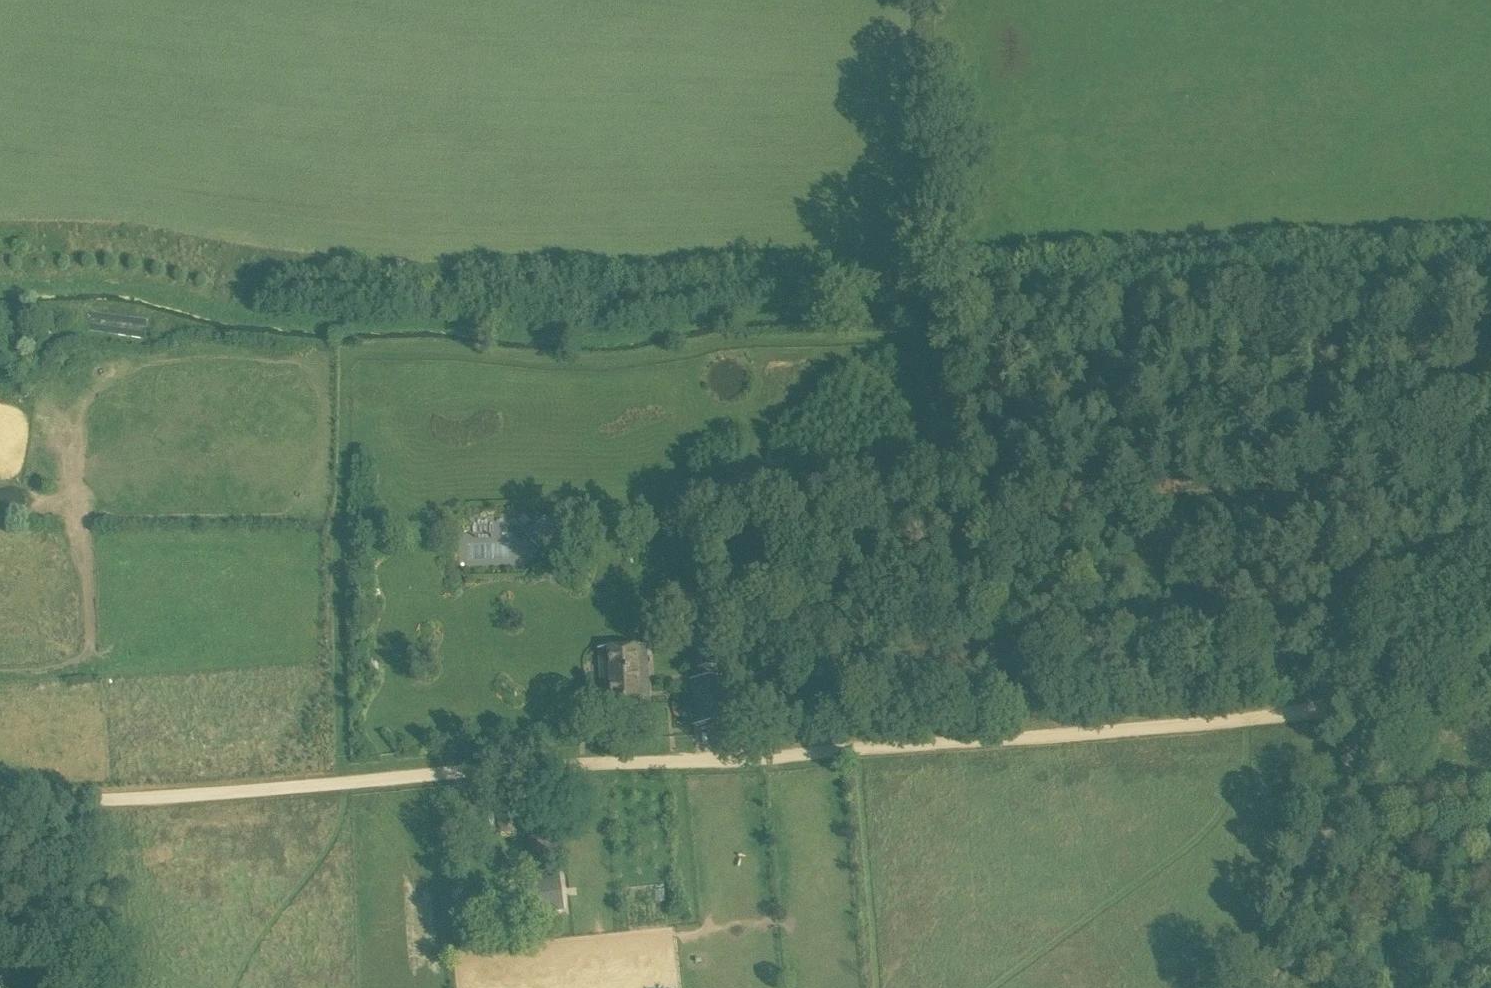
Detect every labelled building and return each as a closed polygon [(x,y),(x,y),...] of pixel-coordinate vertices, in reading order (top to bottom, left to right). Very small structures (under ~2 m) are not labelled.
[(752,401),(752,389),(737,388),(737,401),(752,401)] [(570,542),(545,517),(526,536),(539,550),(548,540),(560,552),(570,542)] [(479,564),(520,562),(519,541),(479,542),(479,564)] [(697,668),(727,666),(725,633),(695,635),(697,668)] [(603,721),(648,718),(643,646),(597,650),(603,721)] [(693,725),(730,724),(729,678),(691,680),(693,725)] [(529,912),(561,908),(557,877),(525,881),(529,912)]
